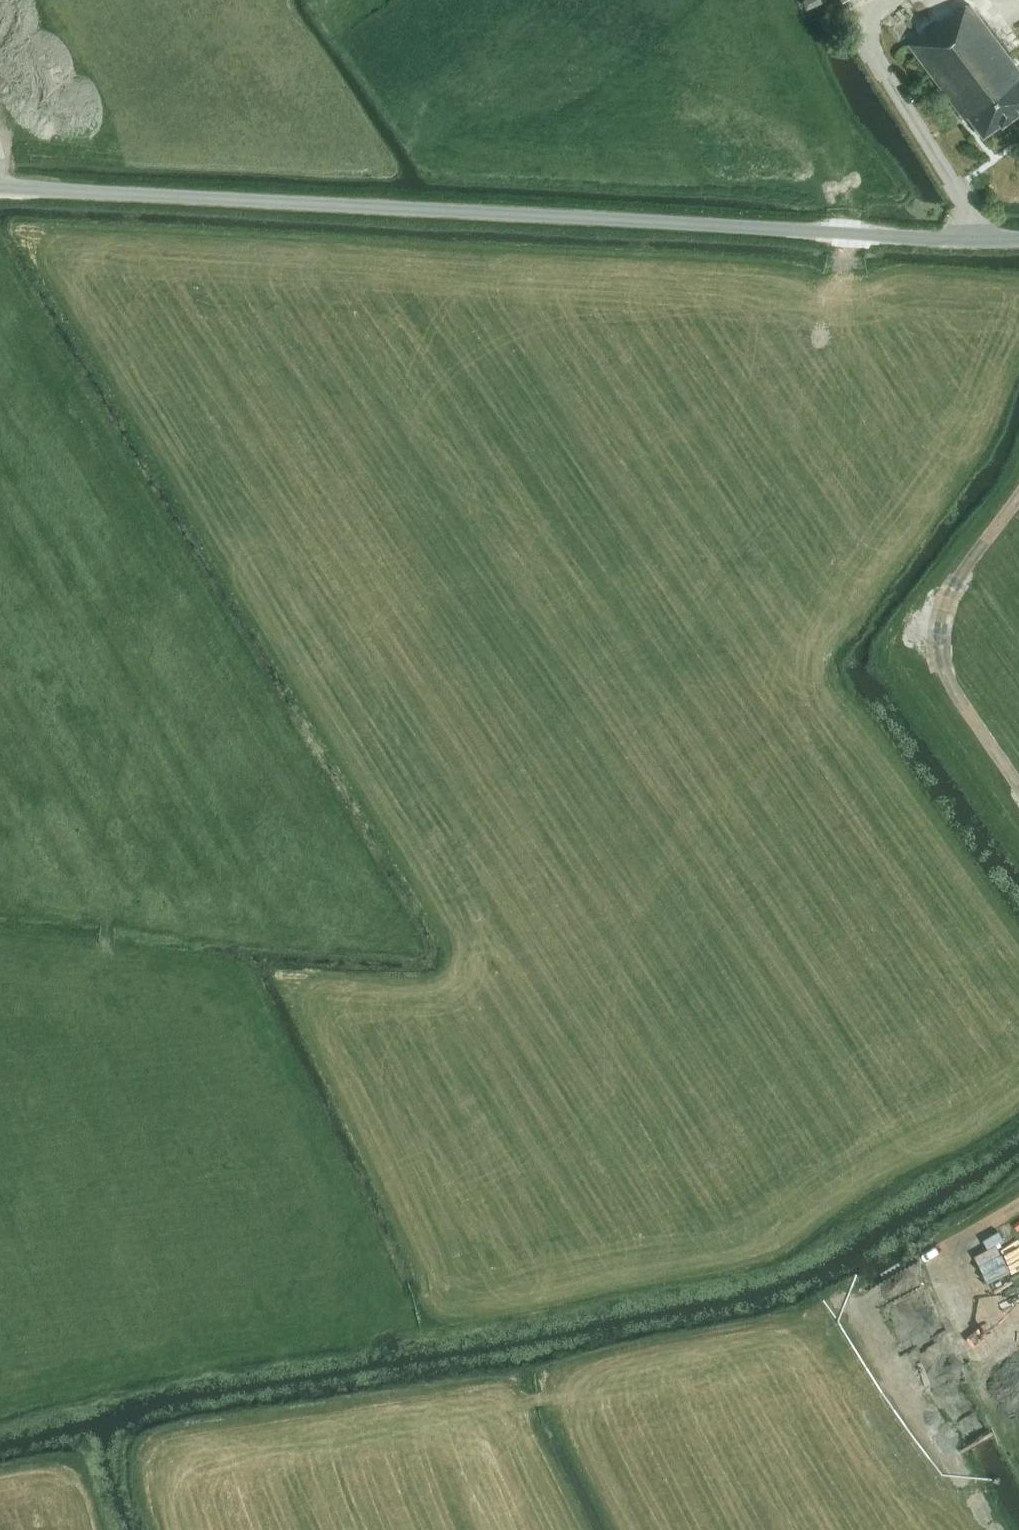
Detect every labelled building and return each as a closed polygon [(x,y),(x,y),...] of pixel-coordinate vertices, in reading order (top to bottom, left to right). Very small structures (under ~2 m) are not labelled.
[(1018,109),(1018,69),(969,3),(951,16),(950,14),(909,44),(965,119),(969,116),(984,136),(1001,123),(1003,125),(1018,112),(1017,111),(1018,109)] [(938,1380),(946,1400),(967,1391),(958,1371),(938,1380)]
